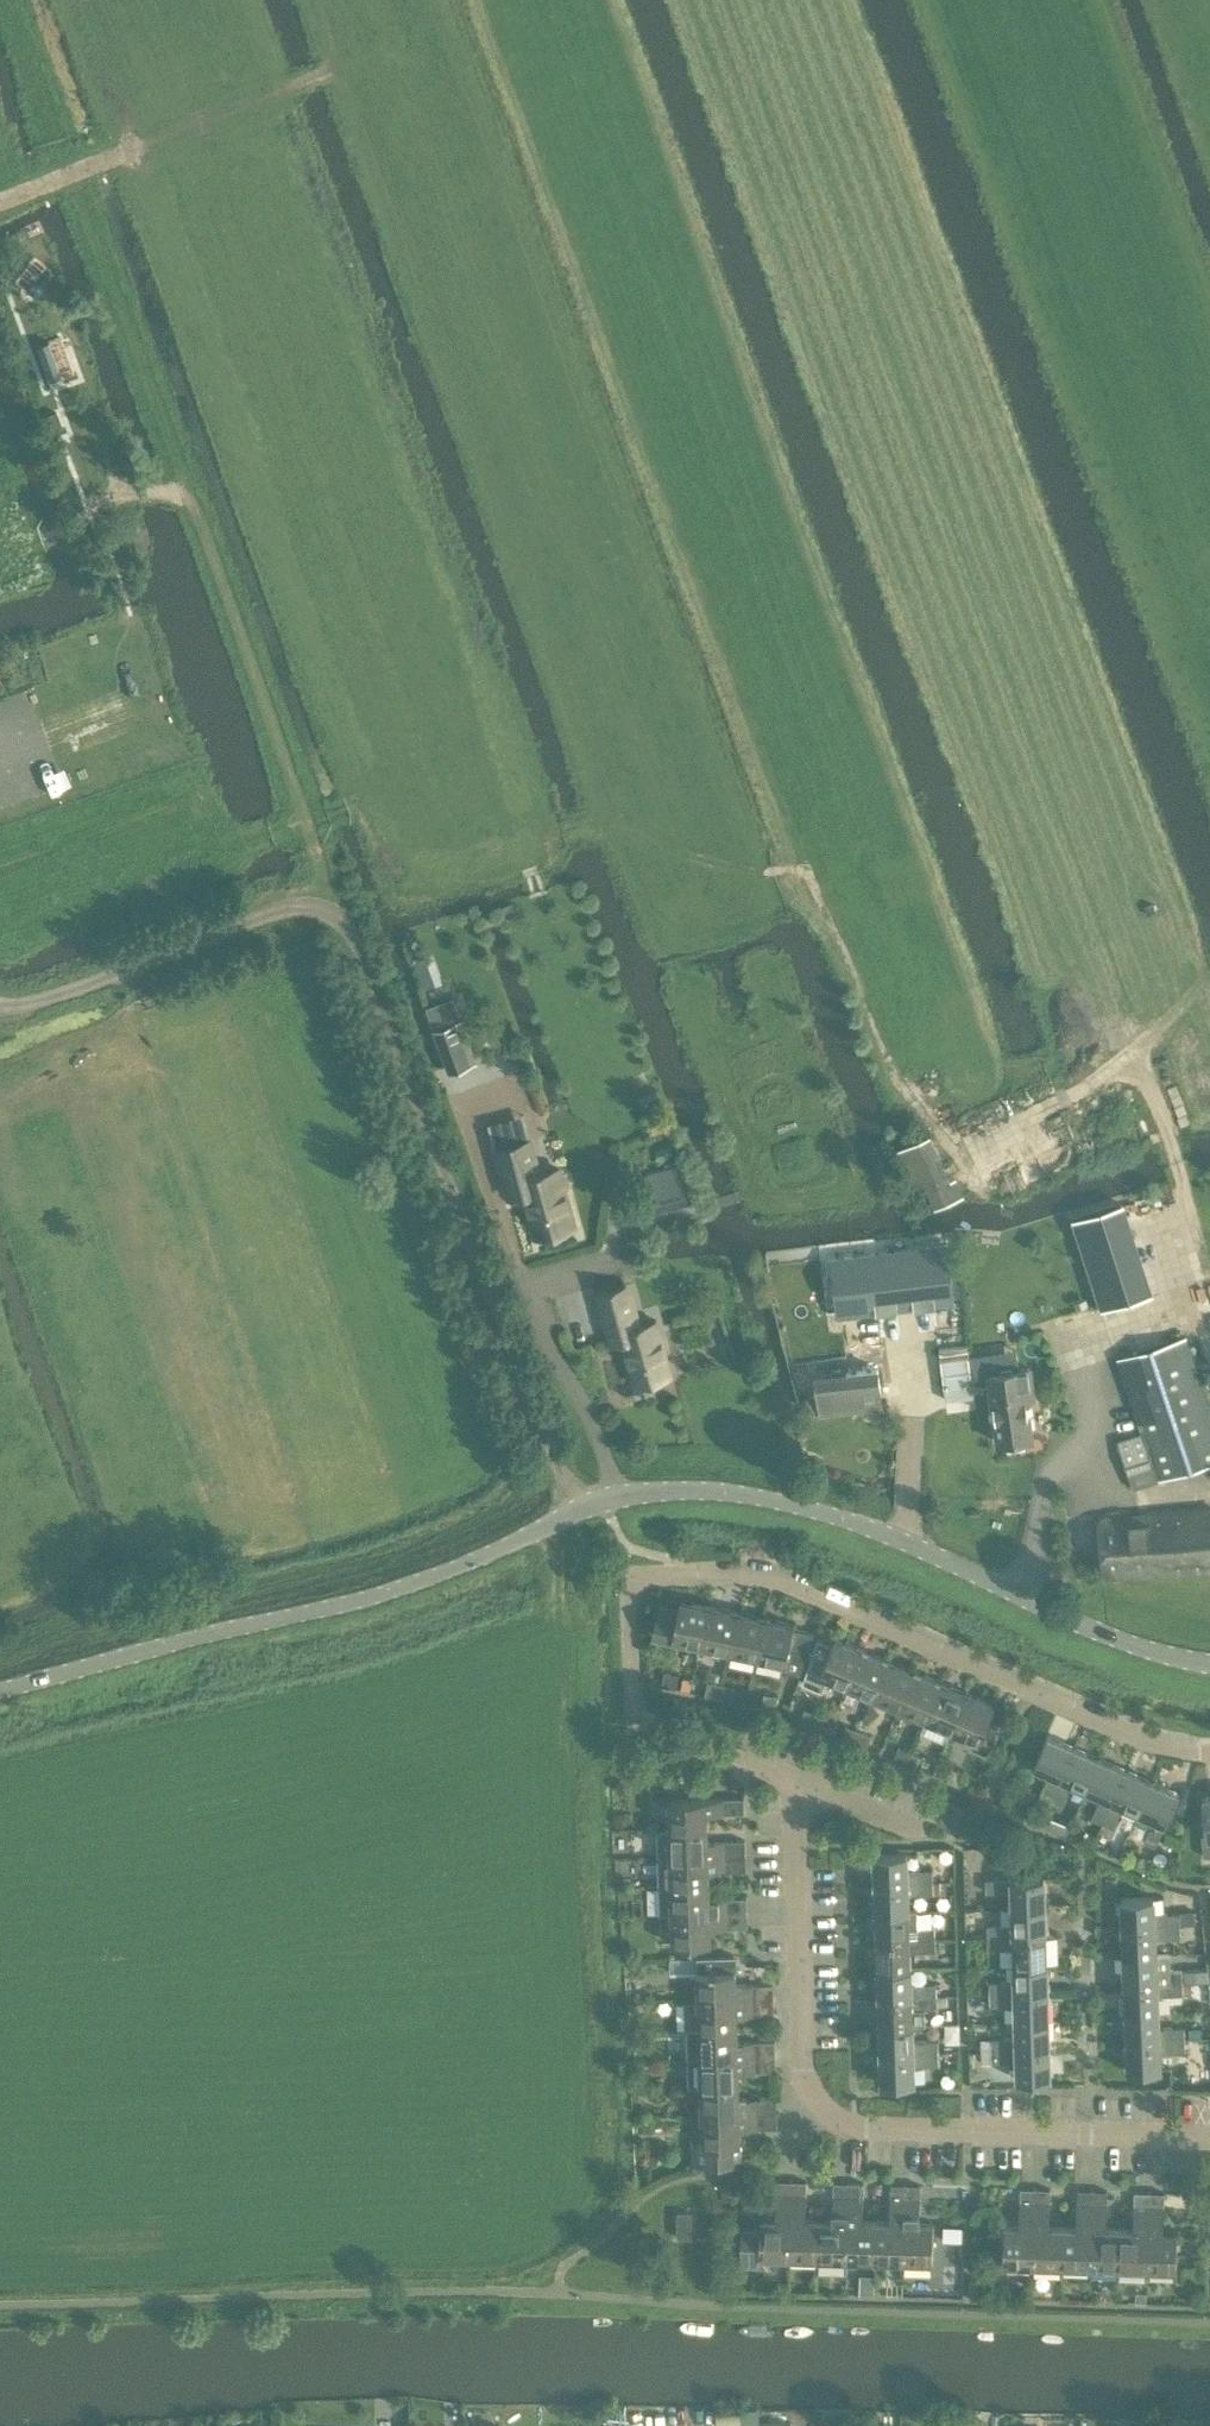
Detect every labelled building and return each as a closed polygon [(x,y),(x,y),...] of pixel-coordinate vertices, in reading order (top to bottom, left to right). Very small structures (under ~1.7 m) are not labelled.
[(455,1003),(429,1013),(435,1029),(434,1029),(449,1071),(470,1063),(455,1022),(461,1019),(455,1003)] [(565,1190),(567,1185),(565,1176),(561,1174),(560,1170),(534,1176),(525,1143),(496,1151),(509,1197),(525,1193),(536,1236),(574,1226),(565,1190)] [(680,1164),(643,1174),(648,1191),(654,1214),(678,1207),(675,1197),(686,1194),(688,1193),(680,1164)] [(934,1260),(790,1277),(798,1327),(940,1304),(934,1260)] [(624,1341),(624,1343),(635,1386),(671,1376),(657,1321),(634,1327),(623,1287),(597,1294),(611,1345),(624,1341)] [(872,1320),(876,1349),(915,1344),(912,1315),(872,1320)] [(1116,1360),(1141,1432),(1116,1440),(1133,1489),(1209,1463),(1209,1408),(1186,1337),(1181,1339),(1116,1360)] [(1034,1397),(1030,1368),(990,1373),(999,1443),(1033,1438),(1029,1414),(1026,1398),(1034,1397)] [(883,1405),(884,1405),(880,1370),(816,1377),(819,1394),(811,1398),(813,1411),(820,1413),(854,1409),(853,1405),(883,1401),(883,1405)] [(1104,1579),(1209,1569),(1209,1508),(1097,1519),(1104,1579)] [(654,1637),(701,1647),(710,1607),(681,1600),(679,1612),(661,1608),(654,1637)] [(710,1607),(701,1647),(729,1654),(738,1613),(710,1607)] [(738,1613),(729,1654),(757,1660),(765,1619),(738,1613)] [(765,1619),(757,1660),(783,1666),(781,1673),(799,1677),(813,1635),(793,1631),(794,1626),(765,1619)] [(828,1679),(847,1687),(862,1649),(836,1638),(833,1646),(818,1640),(803,1684),(822,1692),(828,1679)] [(862,1649),(847,1687),(872,1698),(888,1660),(862,1649)] [(888,1660),(872,1698),(898,1709),(914,1671),(888,1660)] [(914,1671),(898,1709),(924,1720),(940,1682),(914,1671)] [(665,1672),(662,1687),(677,1690),(680,1675),(665,1672)] [(709,1680),(706,1694),(720,1698),(723,1684),(709,1680)] [(940,1682),(924,1720),(951,1731),(967,1693),(940,1682)] [(723,1684),(720,1698),(733,1701),(736,1687),(723,1684)] [(765,1693),(762,1707),(776,1710),(779,1696),(765,1693)] [(967,1693),(951,1731),(976,1741),(973,1749),(987,1755),(1000,1725),(999,1724),(1002,1718),(991,1714),(995,1705),(967,1693)] [(806,1708),(800,1722),(814,1727),(819,1714),(806,1708)] [(847,1725),(841,1738),(853,1743),(859,1730),(847,1725)] [(859,1730),(853,1743),(867,1748),(873,1735),(859,1730)] [(1041,1795),(1051,1800),(1074,1748),(1047,1736),(1034,1766),(1051,1773),(1041,1795)] [(899,1746),(894,1759),(906,1764),(911,1751),(899,1746)] [(1074,1748),(1051,1800),(1062,1804),(1072,1782),(1087,1789),(1100,1759),(1074,1748)] [(911,1751),(906,1764),(920,1770),(926,1756),(911,1751)] [(1093,1818),(1103,1823),(1126,1771),(1100,1759),(1087,1789),(1103,1796),(1093,1818)] [(953,1767),(948,1781),(961,1786),(966,1773),(953,1767)] [(1126,1771),(1103,1823),(1115,1828),(1125,1805),(1139,1811),(1152,1782),(1126,1771)] [(1179,1794),(1152,1782),(1139,1811),(1154,1818),(1144,1841),(1156,1846),(1179,1794)] [(668,1800),(669,1830),(708,1828),(707,1814),(745,1813),(744,1797),(668,1800)] [(939,1823),(955,1829),(964,1807),(948,1801),(939,1823)] [(1038,1824),(1065,1835),(1069,1825),(1042,1814),(1038,1824)] [(658,1830),(659,1858),(747,1855),(746,1840),(708,1841),(708,1828),(669,1830),(658,1830)] [(876,1854),(876,1884),(934,1882),(933,1869),(907,1870),(907,1854),(876,1854)] [(659,1858),(660,1887),(710,1886),(709,1872),(747,1871),(747,1855),(659,1858)] [(1013,1892),(1013,1908),(1046,1907),(1045,1877),(987,1879),(987,1893),(1013,1892)] [(876,1884),(877,1913),(909,1912),(908,1895),(934,1895),(934,1882),(876,1884)] [(660,1887),(661,1916),(749,1913),(748,1898),(710,1899),(710,1886),(660,1887)] [(1122,1900),(1123,1929),(1182,1927),(1181,1914),(1155,1916),(1154,1899),(1122,1900)] [(988,1926),(988,1937),(1047,1935),(1046,1907),(1013,1908),(1014,1925),(988,1926)] [(877,1913),(878,1941),(936,1940),(935,1927),(909,1928),(909,1912),(877,1913)] [(712,1929),(748,1927),(749,1927),(749,1913),(661,1916),(662,1930),(673,1929),(674,1945),(712,1944),(712,1929)] [(1123,1929),(1124,1958),(1156,1957),(1156,1940),(1182,1939),(1182,1927),(1123,1929)] [(1014,1950),(1015,1965),(1047,1964),(1047,1935),(988,1937),(989,1951),(1014,1950)] [(878,1941),(879,1970),(910,1969),(909,1952),(936,1951),(936,1940),(878,1941)] [(698,1972),(699,2000),(699,2003),(774,2000),(774,1985),(737,1986),(736,1971),(735,1971),(735,1957),(698,1958),(698,1972)] [(1124,1958),(1125,1986),(1183,1984),(1182,1972),(1157,1973),(1156,1957),(1124,1958)] [(990,1983),(991,1994),(1048,1993),(1047,1964),(1015,1965),(1015,1982),(990,1983)] [(1209,1981),(1208,1968),(1183,1970),(1184,1982),(1209,1981)] [(879,1970),(880,1998),(937,1997),(937,1984),(910,1984),(910,1969),(879,1970)] [(1125,1986),(1126,2015),(1159,2014),(1158,1997),(1158,1994),(1183,1993),(1183,1984),(1125,1986)] [(1017,2006),(1017,2022),(1049,2021),(1048,1993),(991,1994),(991,2007),(1017,2006)] [(966,1995),(967,2014),(980,2013),(979,1994),(966,1995)] [(880,1998),(881,2027),(912,2026),(912,2009),(937,2009),(937,1997),(880,1998)] [(685,2029),(700,2028),(700,2031),(738,2030),(738,2016),(774,2015),(774,2000),(699,2003),(699,2000),(684,2000),(685,2029)] [(1126,2015),(1127,2043),(1187,2041),(1186,2029),(1159,2030),(1159,2014),(1126,2015)] [(992,2040),(992,2052),(1050,2050),(1049,2021),(1017,2022),(1018,2039),(992,2040)] [(881,2027),(882,2056),(939,2054),(938,2041),(913,2042),(912,2026),(881,2027)] [(700,2031),(701,2057),(687,2058),(687,2061),(776,2058),(776,2042),(738,2043),(738,2030),(700,2031)] [(1187,2053),(1187,2041),(1127,2043),(1129,2073),(1161,2072),(1160,2054),(1187,2053)] [(1051,2080),(1050,2050),(992,2052),(992,2065),(1018,2064),(1019,2081),(1051,2080)] [(939,2066),(939,2054),(882,2056),(883,2085),(914,2084),(913,2067),(939,2066)] [(688,2086),(701,2086),(701,2088),(740,2087),(739,2074),(777,2073),(776,2058),(687,2061),(688,2086)] [(701,2088),(702,2117),(778,2115),(778,2099),(740,2100),(740,2087),(701,2088)] [(741,2130),(778,2129),(778,2115),(702,2117),(703,2144),(692,2144),(692,2165),(735,2164),(734,2144),(741,2144),(741,2130)] [(762,2257),(789,2258),(792,2182),(777,2181),(775,2219),(762,2218),(762,2228),(743,2228),(742,2266),(762,2267),(762,2257)] [(792,2182),(789,2258),(818,2259),(820,2220),(806,2220),(807,2182),(792,2182)] [(820,2220),(818,2259),(847,2260),(850,2184),(834,2183),(833,2221),(820,2220)] [(850,2184),(847,2260),(875,2261),(876,2222),(862,2221),(863,2184),(850,2184)] [(876,2222),(875,2261),(903,2261),(905,2186),(891,2185),(889,2222),(876,2222)] [(905,2186),(903,2261),(933,2262),(935,2224),(920,2223),(921,2186),(905,2186)] [(1005,2264),(1034,2265),(1036,2189),(1020,2189),(1019,2226),(1006,2226),(1005,2264)] [(1036,2189),(1034,2265),(1062,2266),(1064,2228),(1050,2227),(1051,2190),(1036,2189)] [(1064,2228),(1062,2266),(1090,2267),(1093,2192),(1078,2191),(1077,2228),(1064,2228)] [(1093,2192),(1090,2267),(1119,2268),(1120,2229),(1107,2229),(1108,2192),(1093,2192)] [(1120,2229),(1119,2268),(1148,2268),(1150,2193),(1134,2193),(1133,2230),(1120,2229)] [(1150,2193),(1148,2268),(1178,2269),(1179,2231),(1164,2231),(1165,2194),(1150,2193)] [(677,2238),(692,2239),(693,2214),(678,2214),(677,2238)]
